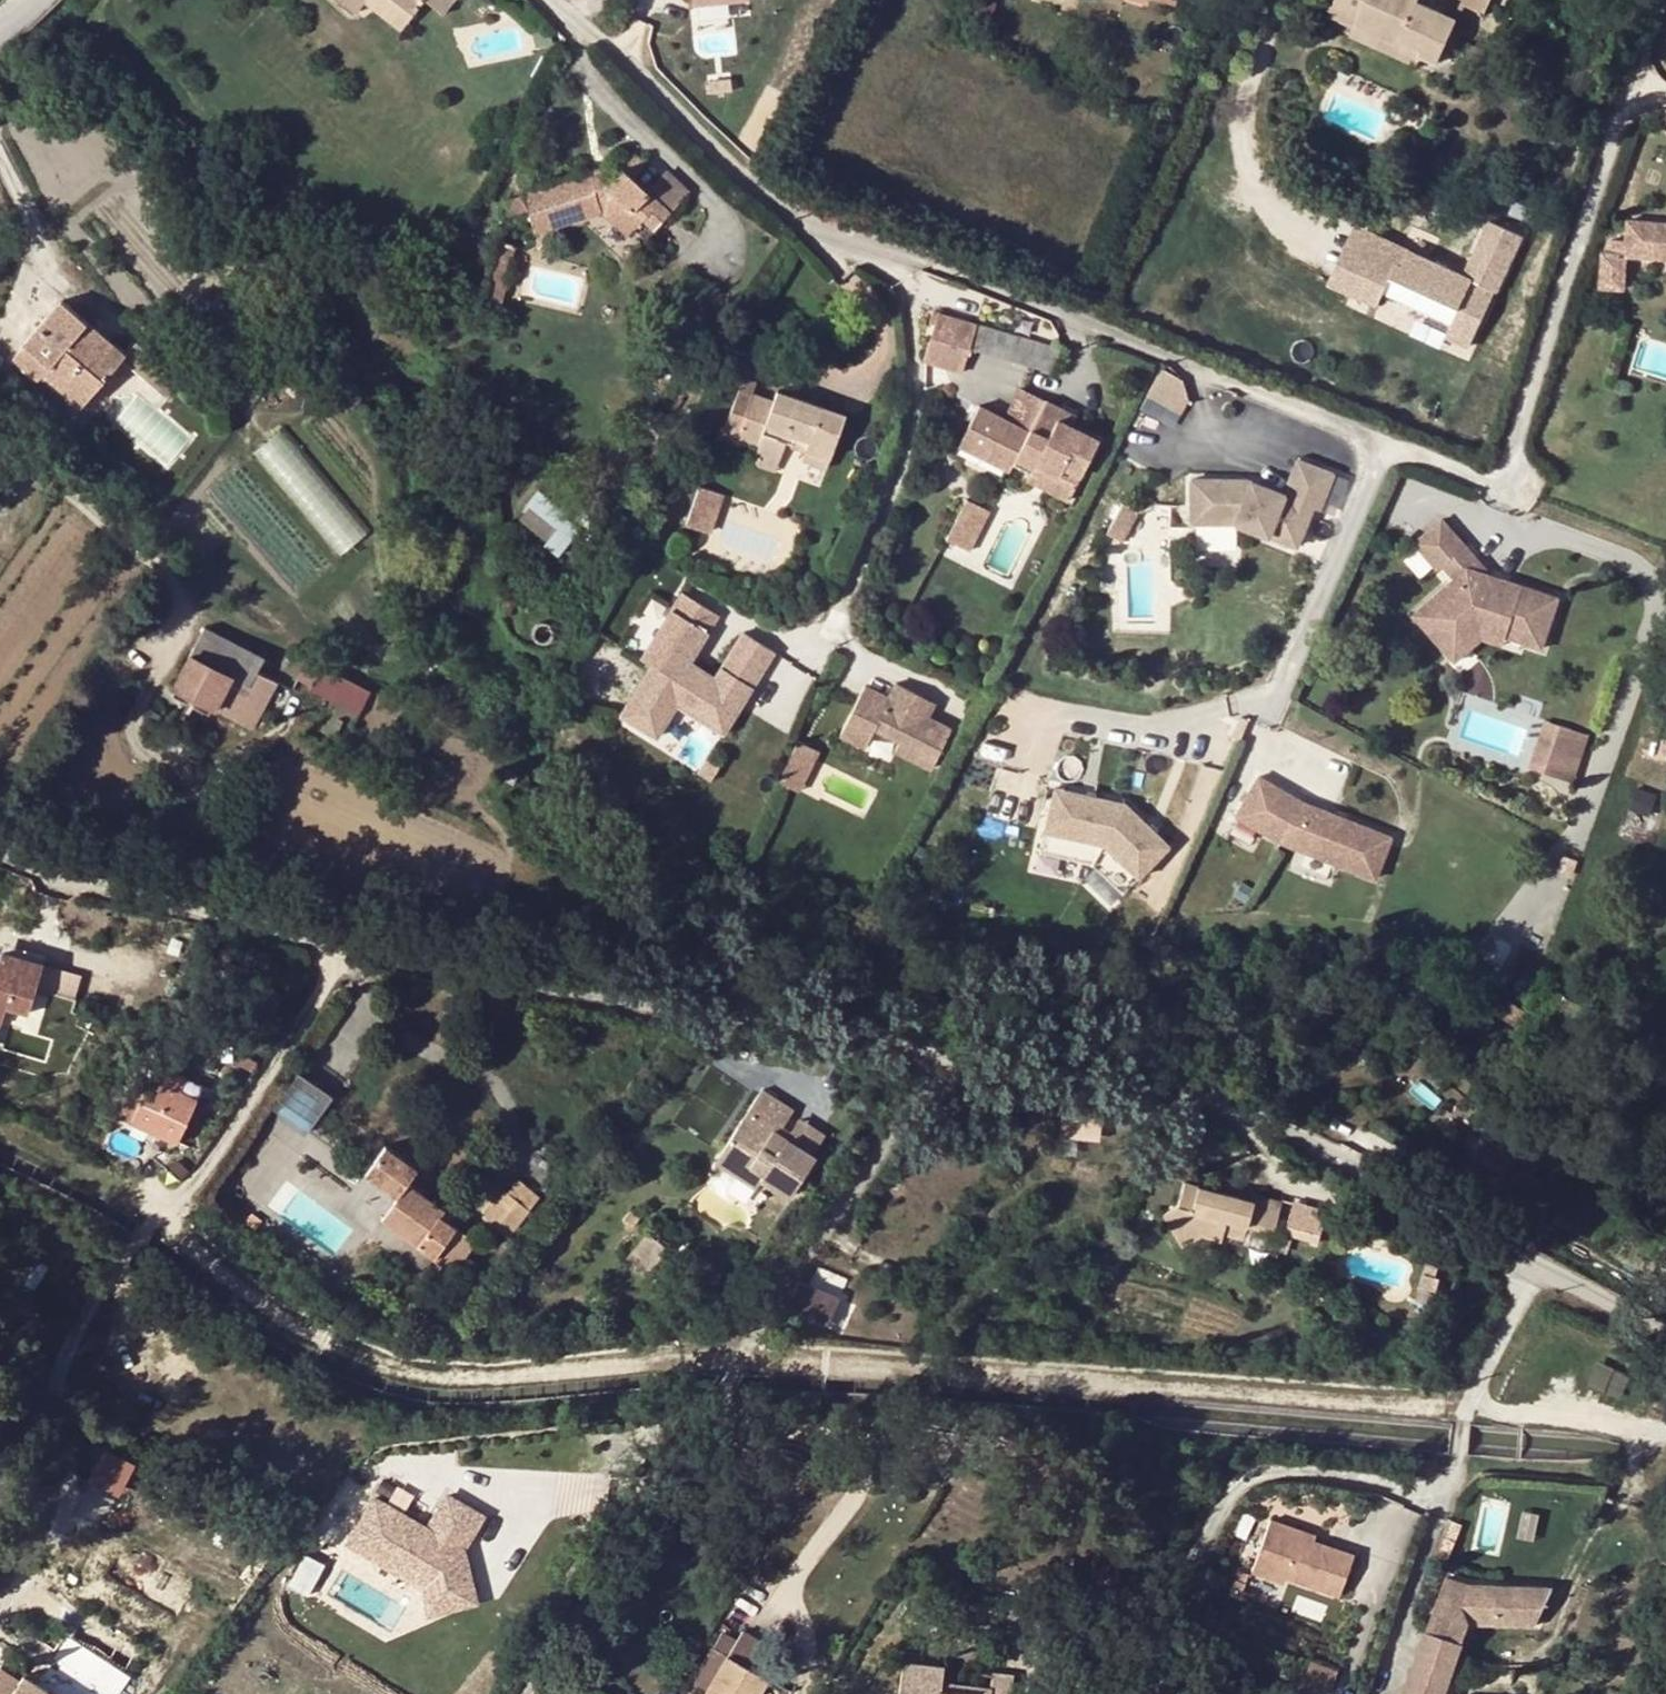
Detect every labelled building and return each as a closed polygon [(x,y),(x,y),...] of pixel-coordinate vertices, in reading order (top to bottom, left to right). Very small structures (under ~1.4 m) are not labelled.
[(363,3),(365,0),(338,0),(354,13),(363,3)] [(382,0),(365,0),(363,3),(397,31),(406,20),(382,0)] [(406,20),(423,0),(382,0),(406,20)] [(441,14),(453,0),(424,0),(441,14)] [(495,3),(493,2),(491,0),(489,0),(486,0),(484,1),(483,4),(482,6),(483,9),(485,10),(487,11),(490,11),(492,10),(493,8),(495,6),(495,3)] [(1353,27),(1398,47),(1400,41),(1423,50),(1420,56),(1436,64),(1450,34),(1433,25),(1440,12),(1418,2),(1419,0),(1334,0),(1327,15),(1353,27)] [(1490,0),(1460,0),(1459,4),(1464,7),(1483,16),(1490,0)] [(1458,20),(1464,7),(1459,4),(1452,17),(1457,19),(1458,20)] [(1440,12),(1433,25),(1450,34),(1457,19),(1452,17),(1440,12)] [(1400,41),(1398,47),(1353,27),(1350,37),(1416,66),(1420,56),(1423,50),(1400,41)] [(607,166),(520,192),(532,232),(600,212),(626,235),(640,219),(652,230),(669,213),(645,192),(632,179),(643,165),(633,155),(616,174),(607,166)] [(665,171),(645,192),(669,213),(688,192),(665,171)] [(1521,237),(1490,222),(1464,278),(1409,252),(1402,268),(1363,250),(1344,290),(1377,305),(1383,293),(1451,324),(1445,336),(1469,347),(1521,237)] [(1628,222),(1627,242),(1612,241),(1611,255),(1610,256),(1625,258),(1628,258),(1665,261),(1665,225),(1628,222)] [(1409,252),(1370,235),(1363,250),(1402,268),(1409,252)] [(1623,290),(1625,258),(1610,256),(1611,255),(1603,254),(1601,289),(1623,290)] [(119,359),(163,398),(178,379),(134,341),(123,355),(59,301),(10,358),(36,379),(41,374),(79,406),(119,359)] [(926,340),(947,347),(950,338),(954,319),(933,312),(926,340)] [(1058,371),(1064,351),(954,319),(950,338),(1058,371)] [(1191,403),(1185,382),(1162,370),(1148,398),(1183,418),(1191,403)] [(830,458),(844,416),(777,393),(774,402),(753,395),(757,384),(742,379),(722,435),(758,447),(763,435),(792,445),(830,458)] [(1068,503),(1099,441),(1072,428),(1073,426),(1058,419),(1062,411),(1020,389),(1004,420),(978,408),(958,446),(1009,473),(1012,465),(1029,474),(1026,482),(1068,503)] [(1073,426),(1076,419),(1062,411),(1058,419),(1073,426)] [(775,474),(786,443),(763,435),(758,447),(754,458),(757,468),(775,474)] [(827,468),(830,458),(792,445),(789,453),(827,468)] [(1174,519),(1233,521),(1293,546),(1310,505),(1319,508),(1334,474),(1300,460),(1286,494),(1268,487),(1265,496),(1239,486),(1242,477),(1176,477),(1174,519)] [(1239,486),(1265,496),(1268,487),(1242,477),(1239,486)] [(721,507),(724,496),(699,487),(695,498),(721,507)] [(561,553),(585,524),(541,489),(518,517),(561,553)] [(711,536),(721,507),(695,498),(685,527),(711,536)] [(990,513),(966,500),(963,507),(986,520),(990,513)] [(1124,544),(1140,514),(1122,504),(1106,536),(1124,544)] [(970,554),(986,520),(963,507),(946,541),(970,554)] [(1441,568),(1465,546),(1443,522),(1442,522),(1415,545),(1437,571),(1441,568)] [(1468,570),(1478,561),(1465,546),(1441,568),(1454,582),(1468,570)] [(1543,651),(1559,601),(1493,579),(1478,561),(1468,570),(1454,582),(1423,610),(1422,625),(1432,636),(1444,625),(1459,642),(1473,629),(1504,640),(1505,638),(1506,635),(1521,640),(1519,643),(1543,651)] [(732,735),(778,657),(742,636),(720,675),(699,663),(722,624),(684,602),(648,663),(657,668),(627,720),(660,739),(681,705),(732,735)] [(568,611),(562,605),(555,612),(562,618),(568,611)] [(1422,625),(1423,610),(1415,617),(1422,625)] [(1456,663),(1482,640),(1502,646),(1504,640),(1473,629),(1459,642),(1444,625),(1432,636),(1456,663)] [(251,729),(274,683),(255,673),(263,659),(202,628),(172,688),(231,719),(251,729)] [(566,637),(563,646),(572,649),(575,641),(566,637)] [(294,680),(310,688),(320,667),(305,660),(294,680)] [(320,667),(310,688),(357,712),(367,691),(320,667)] [(932,772),(952,731),(930,720),(936,707),(893,685),(886,698),(865,687),(839,737),(866,750),(875,731),(898,743),(894,753),(932,772)] [(1657,737),(1661,724),(1651,721),(1646,733),(1657,737)] [(1579,771),(1591,738),(1544,722),(1528,770),(1562,782),(1567,767),(1579,771)] [(800,795),(821,753),(799,743),(778,784),(800,795)] [(726,765),(712,757),(700,776),(715,784),(726,765)] [(1574,786),(1579,771),(1567,767),(1562,782),(1574,786)] [(504,768),(498,777),(512,785),(517,775),(504,768)] [(1304,804),(1259,779),(1237,818),(1283,844),(1375,881),(1392,840),(1304,804)] [(1076,796),(1064,793),(1047,857),(1100,871),(1130,901),(1146,885),(1112,851),(1065,839),(1076,796)] [(1134,811),(1076,796),(1065,839),(1112,851),(1146,885),(1177,854),(1134,811)] [(1,1022),(6,1004),(29,1010),(43,962),(1,950),(0,954),(0,1022),(1,1022)] [(1525,1011),(1516,1005),(1505,1022),(1515,1028),(1525,1011)] [(178,1139),(195,1097),(138,1073),(121,1115),(178,1139)] [(814,1155),(790,1139),(778,1132),(783,1124),(793,1108),(762,1088),(720,1153),(748,1169),(750,1165),(764,1173),(761,1178),(789,1195),(814,1155)] [(1066,1135),(1105,1138),(1107,1116),(1068,1113),(1066,1135)] [(795,1132),(790,1139),(814,1155),(827,1135),(803,1120),(795,1132)] [(778,1132),(790,1139),(795,1132),(783,1124),(778,1132)] [(457,1226),(440,1215),(445,1209),(408,1183),(418,1170),(385,1145),(364,1174),(398,1198),(382,1219),(402,1233),(435,1257),(457,1226)] [(1547,1152),(1540,1147),(1527,1165),(1534,1169),(1547,1152)] [(720,1153),(715,1161),(755,1188),(761,1178),(764,1173),(750,1165),(748,1169),(720,1153)] [(541,1195),(519,1177),(508,1191),(529,1209),(541,1195)] [(1274,1235),(1283,1201),(1255,1194),(1253,1201),(1184,1182),(1178,1207),(1163,1214),(1182,1248),(1202,1237),(1222,1242),(1224,1235),(1244,1241),(1248,1227),(1274,1235)] [(508,1235),(529,1209),(508,1191),(507,1190),(485,1216),(508,1235)] [(1322,1242),(1330,1205),(1295,1198),(1287,1235),(1322,1242)] [(257,1232),(264,1222),(253,1214),(246,1224),(257,1232)] [(382,1219),(369,1238),(389,1251),(402,1233),(382,1219)] [(672,1245),(652,1229),(649,1234),(670,1248),(672,1245)] [(656,1269),(670,1248),(649,1234),(647,1232),(633,1252),(655,1269),(656,1269)] [(655,1269),(633,1252),(627,1261),(650,1276),(655,1269)] [(1435,1307),(1441,1279),(1436,1278),(1439,1267),(1427,1264),(1417,1303),(1435,1307)] [(839,1300),(799,1281),(788,1305),(829,1323),(839,1300)] [(418,1523),(375,1497),(359,1523),(366,1549),(390,1563),(389,1566),(424,1587),(441,1583),(446,1605),(475,1597),(467,1574),(462,1576),(460,1555),(483,1516),(448,1495),(425,1533),(415,1528),(418,1523)] [(1302,1530),(1270,1519),(1252,1572),(1284,1583),(1286,1577),(1339,1596),(1353,1554),(1313,1540),(1300,1535),(1302,1530)] [(366,1549),(359,1523),(350,1540),(366,1549)] [(1313,1540),(1315,1534),(1302,1530),(1300,1535),(1313,1540)] [(541,1548),(555,1555),(559,1547),(535,1536),(528,1549),(539,1554),(541,1548)] [(314,1554),(303,1573),(312,1579),(301,1598),(306,1601),(328,1563),(314,1554)] [(1450,1576),(1474,1584),(1491,1585),(1491,1581),(1476,1580),(1451,1572),(1450,1576)] [(312,1579),(303,1573),(291,1592),(301,1598),(312,1579)] [(1527,1594),(1491,1592),(1491,1585),(1474,1584),(1450,1576),(1421,1656),(1456,1668),(1472,1624),(1540,1627),(1551,1601),(1527,1600),(1527,1594)] [(446,1605),(441,1583),(424,1587),(430,1614),(476,1602),(475,1597),(446,1605)] [(1556,1588),(1491,1585),(1491,1592),(1527,1594),(1527,1600),(1551,1601),(1556,1588)] [(749,1668),(764,1642),(744,1630),(737,1641),(722,1632),(714,1647),(749,1668)] [(768,1678),(749,1668),(714,1647),(690,1690),(699,1693),(759,1693),(768,1678)] [(1408,1693),(1447,1693),(1456,1668),(1421,1656),(1408,1693)] [(944,1667),(903,1662),(900,1693),(1013,1693),(1015,1675),(993,1673),(992,1689),(952,1684),(952,1689),(942,1688),(942,1683),(944,1667)] [(1338,1671),(1313,1662),(1305,1682),(1331,1692),(1338,1671)] [(0,1667),(0,1668),(0,1693),(55,1693),(24,1674),(20,1680),(0,1667)]
